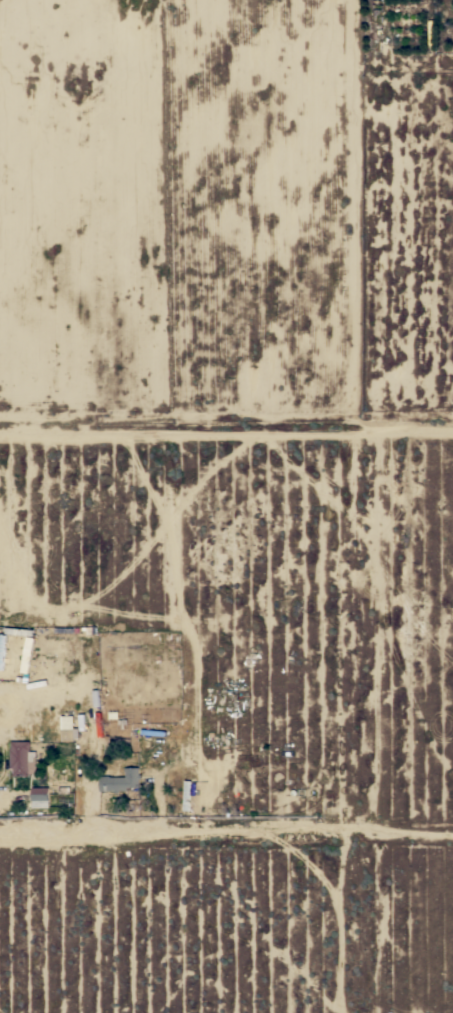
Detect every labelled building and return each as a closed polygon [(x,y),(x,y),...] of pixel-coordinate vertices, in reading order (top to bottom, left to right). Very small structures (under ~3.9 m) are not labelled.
[(30,638),(21,637),(19,667),(28,667),(30,638)] [(73,741),(60,741),(60,729),(73,728),(73,741)] [(9,749),(10,749),(10,741),(29,741),(29,751),(28,751),(28,761),(35,761),(35,774),(28,774),(28,776),(12,776),(12,769),(9,769),(9,749)] [(99,791),(98,776),(110,776),(110,777),(125,777),(125,771),(124,771),(124,768),(139,767),(139,774),(141,774),(141,779),(139,779),(139,787),(127,787),(127,791),(99,791)] [(31,808),(31,788),(48,788),(48,808),(31,808)]
